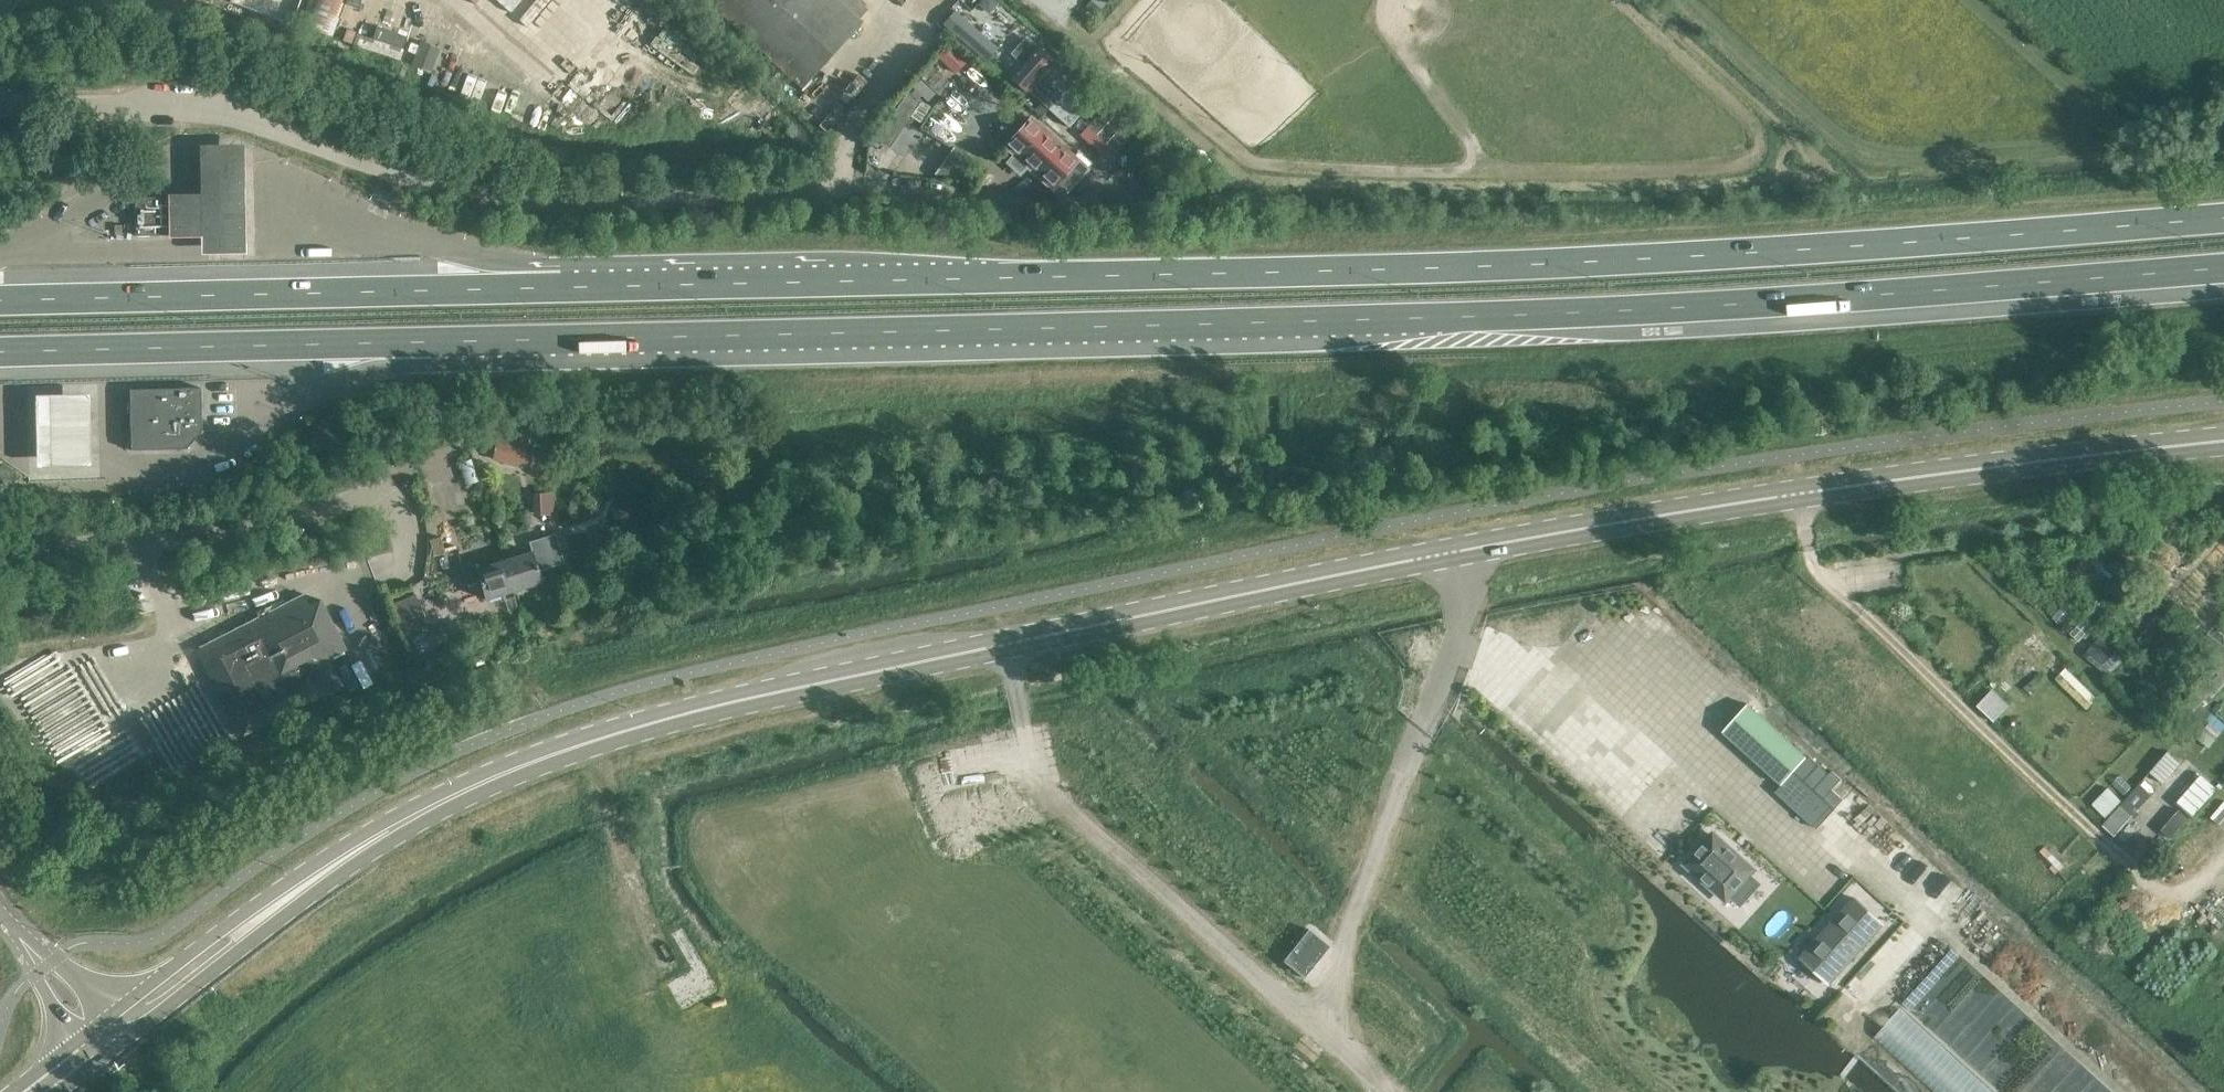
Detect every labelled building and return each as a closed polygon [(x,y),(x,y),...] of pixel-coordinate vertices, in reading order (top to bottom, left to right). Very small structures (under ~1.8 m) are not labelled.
[(297,19),(303,0),(234,0),(297,19)] [(300,25),(333,37),(346,0),(309,0),(300,25)] [(489,9),(524,42),(560,4),(556,0),(497,0),(489,9)] [(862,23),(838,0),(707,0),(802,88),(862,23)] [(1115,6),(1124,15),(1138,0),(1120,0),(1115,6)] [(346,6),(341,22),(361,28),(367,12),(346,6)] [(965,38),(976,49),(990,34),(978,23),(965,38)] [(376,25),(374,35),(359,32),(356,45),(402,55),(407,31),(376,25)] [(421,38),(412,61),(432,68),(440,45),(421,38)] [(957,71),(968,59),(949,42),(938,54),(957,71)] [(1036,45),(1008,76),(1026,92),(1027,90),(1069,126),(1084,108),(1112,132),(1107,138),(1133,162),(1150,144),(1096,95),(1094,97),(1036,45)] [(877,136),(892,147),(901,137),(909,142),(933,104),(908,88),(877,136)] [(1032,118),(1006,146),(1015,154),(1005,165),(1020,178),(1029,168),(1061,197),(1087,169),(1032,118)] [(199,238),(199,254),(242,254),(241,147),(198,148),(199,196),(199,238)] [(201,190),(168,190),(168,196),(134,197),(135,235),(169,234),(201,234),(201,190)] [(134,451),(134,450),(186,448),(202,431),(201,390),(203,390),(202,387),(200,386),(199,386),(128,388),(130,447),(130,449),(132,451),(134,451)] [(85,397),(35,398),(35,466),(86,466),(85,397)] [(529,464),(532,441),(498,435),(494,459),(529,464)] [(537,510),(553,511),(554,490),(538,489),(537,510)] [(533,553),(505,562),(514,590),(543,581),(539,570),(552,566),(543,538),(530,542),(533,553)] [(485,599),(514,590),(505,562),(477,571),(474,559),(461,563),(470,591),(482,587),(485,599)] [(230,708),(245,736),(343,685),(329,659),(348,649),(321,597),(309,604),(304,594),(195,650),(226,709),(230,708)] [(2088,652),(2112,670),(2124,655),(2100,636),(2088,652)] [(2059,675),(2088,707),(2099,697),(2070,666),(2059,675)] [(1998,720),(2014,703),(1995,686),(1979,703),(1998,720)] [(1748,705),(1721,735),(1781,788),(1806,758),(1748,705)] [(2170,749),(2104,822),(2117,833),(2183,760),(2170,749)] [(1776,794),(1816,831),(1844,800),(1833,790),(1840,781),(1832,771),(1827,776),(1806,758),(1781,788),(1776,794)] [(2178,799),(2195,814),(2220,786),(2203,771),(2178,799)] [(2093,802),(2107,815),(2124,798),(2110,785),(2093,802)] [(2181,808),(2162,827),(2172,837),(2191,817),(2181,808)] [(1756,865),(1713,826),(1683,860),(1725,899),(1731,896),(1742,904),(1761,881),(1752,868),(1756,865)] [(1829,987),(1885,924),(1854,896),(1797,958),(1829,987)] [(1873,1037),(1936,1091),(2000,1091),(1902,1005),(1873,1037)]
